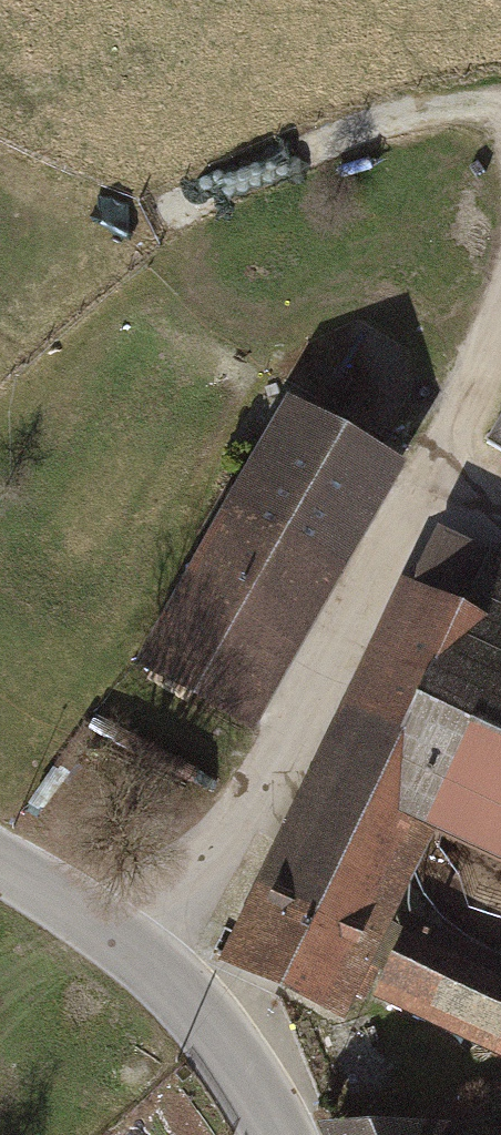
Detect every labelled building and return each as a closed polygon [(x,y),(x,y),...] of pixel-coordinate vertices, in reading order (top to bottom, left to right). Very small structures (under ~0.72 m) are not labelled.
[(407,466),(288,398),(132,660),(242,735),(407,466)] [(415,595),(500,636),(500,566),(439,536),(415,595)] [(415,595),(241,962),(332,1005),(339,989),(359,998),(372,972),(354,963),(375,920),(392,927),(405,899),(390,891),(422,825),(500,862),(500,636),(415,595)] [(412,926),(380,994),(496,1051),(500,1053),(500,969),(412,926)]
